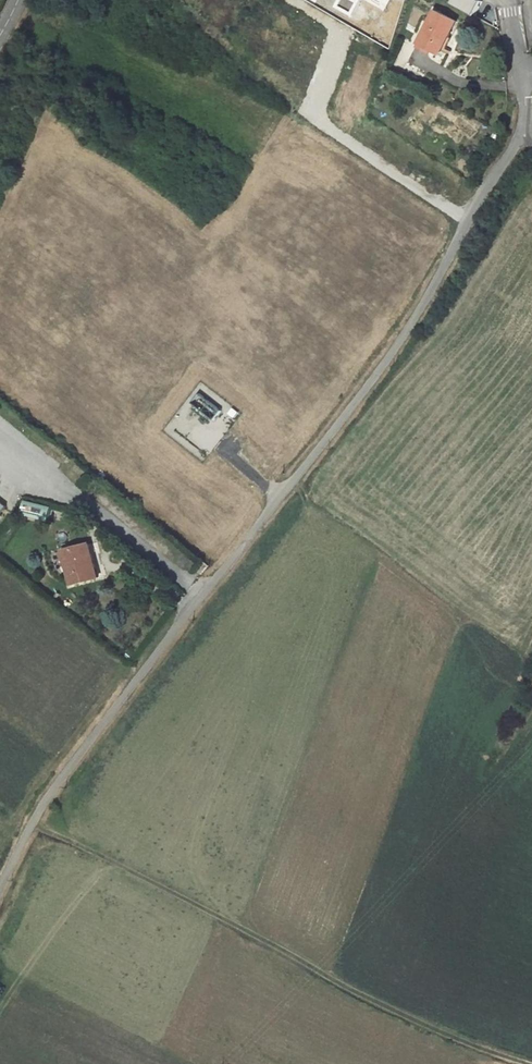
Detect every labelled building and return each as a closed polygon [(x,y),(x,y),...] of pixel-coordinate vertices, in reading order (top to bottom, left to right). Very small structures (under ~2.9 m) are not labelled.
[(438,10),(421,43),(441,54),(458,21),(438,10)] [(50,522),(53,507),(26,501),(23,516),(50,522)] [(90,545),(67,550),(73,571),(69,572),(72,585),(98,578),(90,545)] [(73,571),(67,550),(63,551),(69,572),(73,571)]
